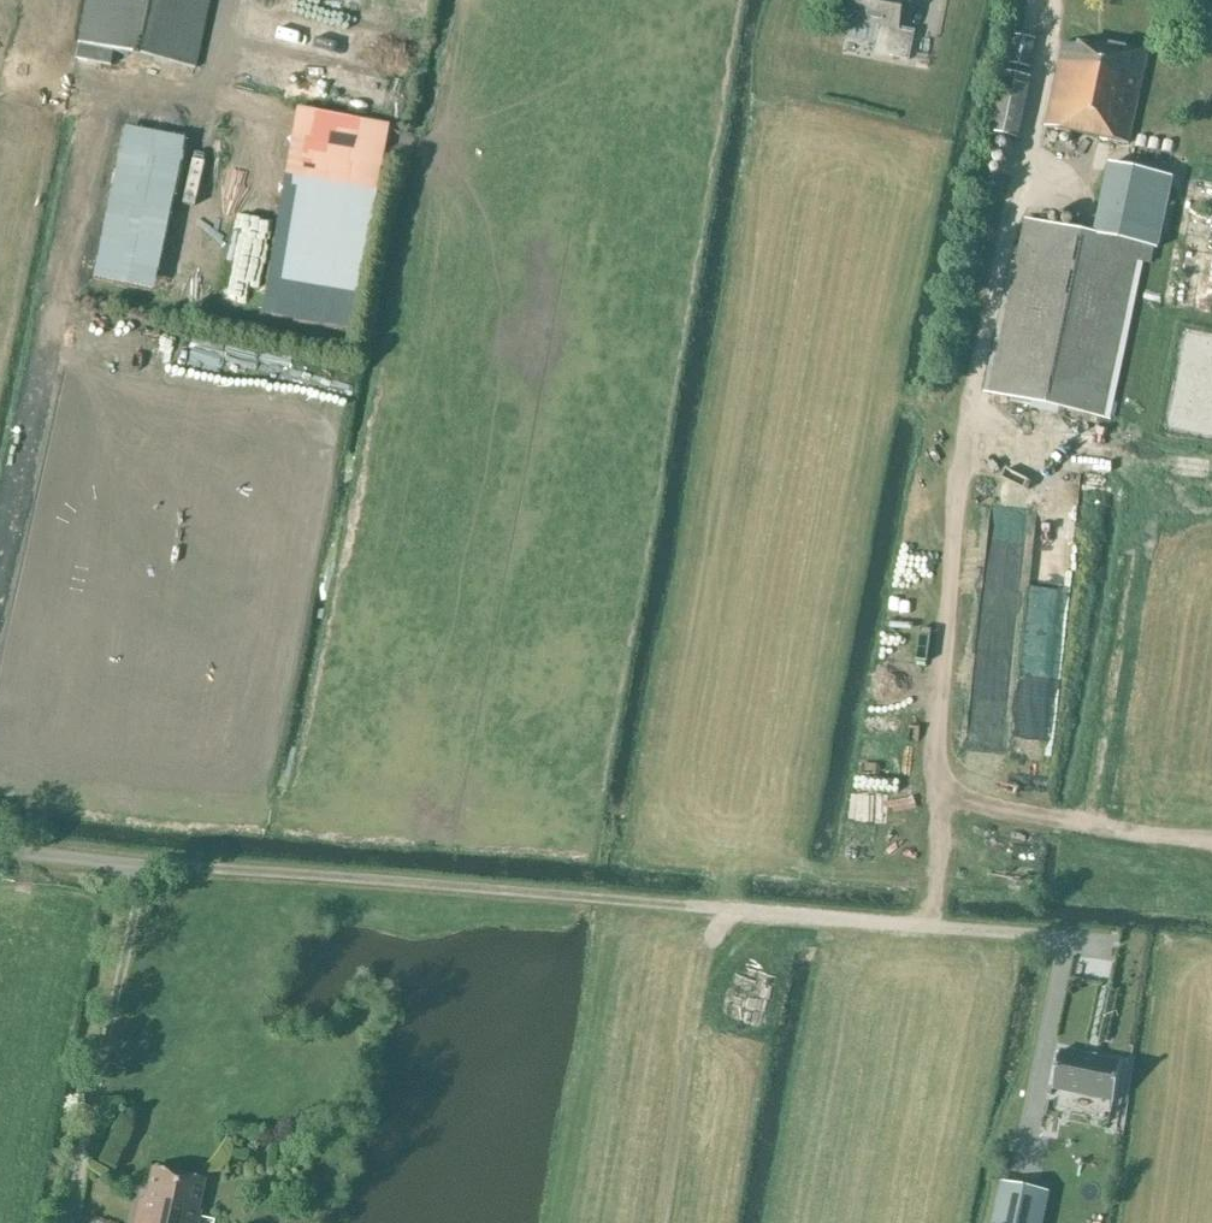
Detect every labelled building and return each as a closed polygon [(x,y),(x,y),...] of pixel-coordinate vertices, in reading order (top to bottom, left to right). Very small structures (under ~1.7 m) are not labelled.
[(78,45),(193,70),(209,0),(88,0),(78,45)] [(898,28),(904,0),(851,0),(847,20),(880,26),(874,54),(909,61),(915,31),(898,28)] [(337,16),(330,43),(407,61),(413,35),(362,23),(362,22),(337,16)] [(1033,34),(1015,30),(1008,62),(1026,66),(1033,34)] [(1040,62),(1045,36),(1035,34),(1030,60),(1040,62)] [(1148,53),(1106,44),(1104,53),(1063,44),(1046,127),(1129,144),(1148,53)] [(1025,77),(1000,72),(988,130),(1012,135),(1025,77)] [(1172,177),(1108,164),(1093,235),(1027,222),(994,395),(1110,420),(1143,245),(1158,248),(1172,177)] [(904,568),(939,569),(939,560),(904,559),(904,568)] [(1128,1047),(1065,1059),(1074,1102),(1137,1090),(1128,1047)] [(153,1170),(146,1201),(140,1200),(135,1222),(199,1222),(201,1214),(197,1213),(204,1181),(153,1170)] [(1002,1182),(993,1222),(1042,1222),(1049,1192),(1002,1182)]
